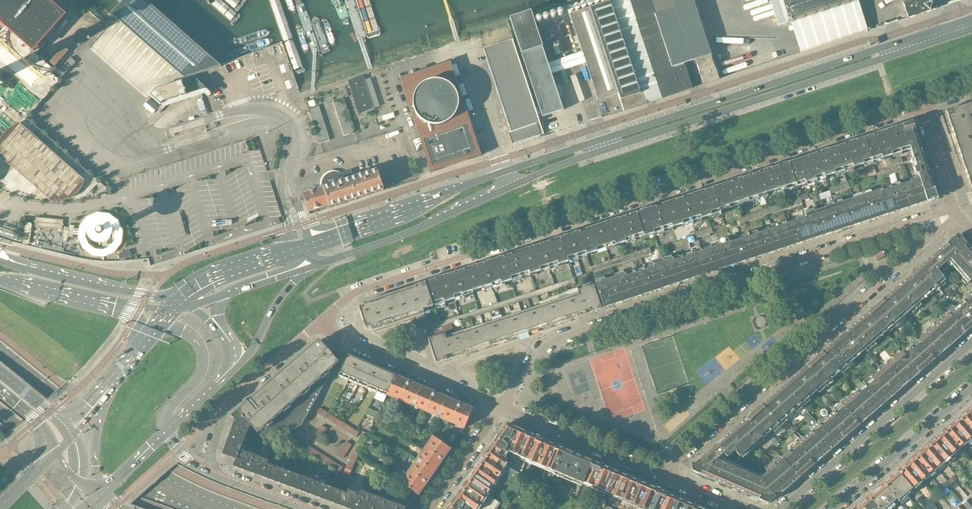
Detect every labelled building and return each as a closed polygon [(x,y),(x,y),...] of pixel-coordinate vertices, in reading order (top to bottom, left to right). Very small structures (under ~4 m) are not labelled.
[(0,23),(6,17),(26,35),(22,40),(21,40),(20,41),(33,53),(34,52),(34,51),(65,16),(66,17),(67,15),(65,14),(49,0),(0,0),(0,23)] [(144,0),(120,0),(119,1),(122,3),(112,16),(184,79),(221,67),(144,0)] [(693,0),(676,0),(678,7),(636,21),(629,0),(616,0),(613,1),(643,93),(647,104),(662,99),(692,89),(684,64),(695,61),(703,85),(719,80),(693,0)] [(676,0),(629,0),(636,21),(678,7),(676,0)] [(786,25),(791,23),(791,24),(857,2),(857,0),(778,0),(786,25)] [(934,0),(911,0),(903,3),(908,19),(937,9),(934,0)] [(643,93),(613,1),(590,8),(624,111),(647,104),(643,93)] [(624,111),(590,8),(570,15),(596,93),(595,94),(597,101),(598,101),(600,106),(607,104),(611,116),(623,111),(624,111)] [(555,89),(531,17),(530,13),(506,21),(507,24),(513,40),(538,118),(562,110),(558,98),(555,89)] [(538,118),(513,40),(484,49),(487,59),(486,60),(508,125),(511,132),(506,134),(511,133),(512,138),(521,142),(522,141),(522,142),(544,135),(539,119),(538,118)] [(469,119),(450,54),(381,74),(382,77),(392,110),(413,104),(415,112),(428,109),(435,131),(469,119)] [(347,81),(359,115),(374,110),(363,76),(347,81)] [(206,88),(196,80),(200,91),(204,90),(206,88)] [(156,89),(149,96),(160,106),(163,103),(178,99),(179,98),(183,97),(186,96),(182,81),(156,89)] [(345,104),(343,98),(333,102),(335,107),(345,104)] [(347,110),(345,104),(335,107),(337,113),(347,110)] [(970,104),(946,112),(950,123),(971,115),(971,110),(970,104)] [(321,112),(319,106),(308,110),(310,115),(321,112)] [(349,116),(347,110),(337,113),(338,119),(349,116)] [(322,118),(321,112),(310,115),(312,121),(322,118)] [(971,127),(971,115),(950,123),(953,133),(971,127)] [(351,121),(349,116),(338,119),(340,125),(351,121)] [(324,124),(322,118),(312,121),(314,127),(324,124)] [(353,127),(351,121),(340,125),(342,130),(353,127)] [(467,122),(421,137),(433,172),(479,156),(467,122)] [(926,164),(919,144),(912,123),(909,123),(902,126),(909,147),(910,150),(913,159),(910,160),(911,163),(913,168),(926,164)] [(326,129),(324,124),(314,127),(316,133),(326,129)] [(902,126),(892,129),(900,153),(910,150),(909,147),(902,126)] [(354,133),(353,127),(342,130),(344,136),(351,134),(354,133)] [(971,138),(971,127),(953,133),(956,143),(971,138)] [(328,135),(326,129),(316,133),(317,138),(328,135)] [(900,153),(892,129),(864,139),(871,162),(900,153)] [(330,141),(328,135),(317,138),(319,144),(330,141)] [(971,150),(971,138),(956,143),(960,154),(971,150)] [(871,162),(864,139),(835,148),(843,172),(871,162)] [(843,172),(835,148),(807,157),(815,181),(843,172)] [(971,161),(971,150),(960,154),(963,164),(971,161)] [(815,181),(807,157),(779,166),(786,187),(795,184),(796,187),(815,181)] [(889,161),(891,167),(903,163),(901,157),(889,161)] [(971,173),(971,161),(963,164),(967,175),(971,173)] [(936,196),(931,182),(926,164),(913,168),(915,175),(918,174),(919,179),(927,202),(934,200),(937,199),(936,196)] [(878,179),(891,175),(893,180),(902,177),(904,184),(909,183),(903,165),(877,174),(878,179)] [(786,187),(779,166),(751,176),(758,199),(767,196),(767,193),(786,187)] [(322,188),(323,188),(354,178),(351,170),(339,174),(338,173),(337,173),(336,173),(335,172),(334,172),(333,172),(332,172),(331,173),(330,173),(328,174),(326,175),(324,176),(323,178),(322,180),(322,182),(321,184),(321,186),(322,188)] [(377,170),(358,177),(364,197),(384,190),(377,170)] [(758,199),(751,176),(713,188),(719,209),(748,200),(749,202),(758,199)] [(364,197),(358,177),(354,178),(323,188),(329,206),(330,208),(364,197)] [(919,179),(900,186),(908,208),(927,202),(919,179)] [(828,189),(830,194),(849,188),(847,182),(828,189)] [(908,208),(900,186),(882,192),(881,190),(859,197),(867,222),(908,208)] [(323,188),(322,188),(303,194),(305,201),(309,213),(329,206),(323,188)] [(719,209),(713,188),(683,198),(691,222),(695,221),(695,219),(705,215),(706,217),(715,214),(714,212),(720,210),(719,209)] [(867,222),(859,197),(833,205),(841,230),(867,222)] [(691,222),(683,198),(656,207),(664,230),(668,229),(669,231),(678,229),(677,226),(682,224),(681,223),(685,222),(686,224),(691,222)] [(841,230),(833,205),(815,212),(823,236),(841,230)] [(664,230),(656,207),(628,216),(636,242),(640,241),(639,239),(650,235),(651,237),(659,235),(658,232),(664,230)] [(823,236),(815,212),(805,215),(805,216),(768,228),(775,252),(823,236)] [(62,227),(62,217),(35,216),(35,226),(62,227)] [(636,242),(628,216),(599,225),(607,249),(612,247),(613,250),(621,247),(620,245),(626,243),(631,241),(632,244),(636,242)] [(25,240),(29,224),(28,222),(24,221),(19,240),(23,241),(25,240)] [(72,235),(73,223),(69,223),(68,225),(63,225),(62,237),(67,237),(67,235),(72,235)] [(607,249),(599,225),(570,235),(579,261),(583,260),(582,257),(593,254),(594,256),(598,255),(602,253),(601,251),(607,249)] [(695,232),(697,238),(713,233),(711,227),(695,232)] [(775,252),(768,228),(757,232),(765,255),(775,252)] [(765,255),(757,232),(748,234),(756,258),(765,255)] [(756,258),(748,234),(730,241),(729,240),(709,247),(717,271),(756,258)] [(579,261),(570,235),(542,244),(550,268),(569,262),(574,260),(575,262),(579,261)] [(957,236),(955,237),(945,245),(953,254),(965,244),(959,237),(958,236),(957,236)] [(550,268),(542,244),(513,254),(521,278),(550,268)] [(953,254),(947,260),(948,261),(967,284),(971,280),(971,251),(971,250),(971,248),(969,246),(968,246),(965,244),(953,254)] [(953,254),(945,245),(942,248),(940,249),(938,251),(937,252),(927,261),(936,271),(937,271),(948,261),(947,260),(953,254)] [(717,271),(709,247),(691,253),(699,277),(717,271)] [(877,262),(885,257),(884,257),(887,255),(884,249),(881,250),(880,250),(873,254),(877,262)] [(699,277),(691,253),(671,259),(679,284),(699,277)] [(521,278),(513,254),(485,263),(492,285),(493,287),(502,284),(503,286),(505,285),(506,286),(509,285),(509,286),(513,284),(512,281),(521,278)] [(679,284),(671,259),(662,262),(670,286),(679,284)] [(927,261),(912,274),(929,294),(945,280),(944,280),(941,276),(937,271),(936,271),(927,261)] [(670,286),(662,262),(653,265),(644,268),(652,292),(670,286)] [(485,263),(466,269),(457,272),(464,294),(492,285),(485,263)] [(644,268),(634,271),(625,274),(633,298),(652,292),(644,268)] [(457,272),(446,276),(427,282),(427,283),(435,306),(465,296),(464,294),(457,272)] [(625,274),(606,280),(596,283),(604,308),(633,298),(625,274)] [(929,294),(912,274),(897,288),(914,307),(929,294)] [(415,289),(364,306),(358,307),(362,319),(365,329),(418,312),(417,311),(422,310),(433,307),(425,283),(414,286),(415,289)] [(528,333),(586,314),(585,311),(590,309),(591,312),(601,309),(594,285),(577,291),(579,296),(522,314),(528,333)] [(897,288),(882,300),(899,320),(914,307),(897,288)] [(961,300),(963,302),(971,313),(971,291),(961,300)] [(882,300),(881,301),(879,302),(877,304),(876,306),(873,308),(871,309),(869,311),(868,313),(867,314),(884,333),(899,320),(882,300)] [(963,302),(948,315),(964,333),(971,326),(971,313),(963,302)] [(451,358),(525,334),(528,333),(522,314),(446,339),(444,334),(428,340),(436,363),(446,360),(445,357),(450,355),(451,358)] [(884,333),(867,314),(851,327),(869,347),(884,333)] [(964,333),(948,315),(932,328),(948,346),(950,345),(952,344),(954,342),(955,341),(958,338),(959,338),(962,336),(962,334),(964,333)] [(851,327),(837,340),(854,360),(869,347),(851,327)] [(932,328),(926,334),(911,347),(927,365),(935,358),(937,357),(939,356),(940,354),(943,351),(944,351),(947,349),(947,347),(948,346),(932,328)] [(837,340),(830,346),(822,353),(839,373),(854,360),(837,340)] [(250,404),(248,402),(248,401),(237,411),(252,427),(266,443),(301,425),(334,367),(339,363),(329,351),(330,348),(316,342),(316,343),(304,353),(306,355),(250,404)] [(927,365),(911,347),(903,354),(902,353),(886,366),(903,386),(905,384),(907,384),(909,382),(909,380),(913,378),(914,377),(916,375),(917,374),(927,365)] [(884,350),(879,356),(883,360),(889,355),(884,350)] [(822,353),(820,354),(819,355),(816,357),(816,358),(813,361),(811,361),(809,363),(808,365),(807,367),(823,385),(824,386),(839,373),(822,353)] [(395,376),(366,364),(347,355),(338,376),(386,397),(387,394),(395,376)] [(886,366),(880,372),(863,386),(881,405),(882,404),(884,404),(886,402),(887,400),(890,397),(892,397),(894,395),(894,393),(898,391),(899,390),(901,388),(902,387),(903,386),(886,366)] [(807,367),(792,380),(808,398),(823,385),(807,367)] [(422,387),(395,376),(387,394),(414,406),(422,387)] [(808,398),(792,380),(777,393),(793,412),(808,398)] [(863,386),(857,392),(841,406),(858,425),(860,424),(861,423),(864,421),(864,420),(867,417),(869,417),(871,415),(872,413),(875,410),(877,410),(879,408),(879,407),(881,405),(863,386)] [(447,398),(422,387),(414,406),(439,417),(447,398)] [(777,393),(762,406),(778,425),(793,412),(777,393)] [(472,409),(447,398),(439,417),(464,428),(472,409)] [(756,409),(756,411),(753,414),(751,414),(748,416),(748,418),(746,419),(763,438),(778,425),(762,406),(760,407),(759,407),(756,409)] [(841,406),(834,411),(818,425),(836,445),(837,444),(839,443),(841,441),(842,439),(858,425),(841,406)] [(327,412),(320,408),(317,413),(323,417),(327,412)] [(245,436),(247,432),(252,427),(237,411),(231,416),(235,420),(222,455),(236,460),(240,451),(245,436)] [(958,418),(971,434),(971,420),(965,411),(958,418)] [(343,422),(329,414),(326,419),(339,427),(343,422)] [(950,424),(967,443),(971,438),(971,434),(958,418),(950,424)] [(763,438),(746,419),(732,432),(748,450),(762,437),(763,438)] [(788,423),(783,428),(786,432),(792,427),(788,423)] [(359,433),(345,424),(342,429),(356,438),(359,433)] [(950,424),(943,431),(959,450),(967,443),(950,424)] [(510,448),(518,429),(509,425),(505,426),(496,439),(510,448)] [(818,425),(812,431),(796,445),(813,465),(814,463),(816,463),(818,461),(819,459),(822,457),(824,456),(826,454),(827,452),(830,450),(831,450),(834,448),(834,446),(836,445),(818,425)] [(321,426),(313,439),(318,443),(327,429),(321,426)] [(527,433),(518,429),(510,448),(509,451),(518,455),(527,433)] [(943,431),(935,438),(951,456),(959,450),(943,431)] [(732,432),(717,445),(728,457),(734,451),(739,457),(748,450),(732,432)] [(537,437),(527,433),(518,455),(527,459),(537,437)] [(361,435),(342,475),(348,477),(367,437),(361,435)] [(433,437),(417,460),(434,472),(450,449),(433,437)] [(542,439),(542,440),(539,439),(537,438),(537,437),(527,459),(530,460),(533,461),(546,467),(556,445),(542,439)] [(935,438),(928,444),(944,463),(951,456),(935,438)] [(496,439),(490,448),(505,459),(509,451),(510,448),(496,439)] [(343,468),(298,440),(295,445),(339,473),(343,468)] [(346,442),(338,455),(343,458),(351,445),(346,442)] [(928,444),(920,451),(937,469),(944,463),(928,444)] [(565,449),(556,445),(546,467),(555,471),(565,449)] [(733,467),(718,460),(717,460),(723,454),(727,458),(728,457),(717,445),(691,467),(692,471),(725,486),(733,467)] [(796,445),(789,451),(781,458),(781,457),(773,464),(791,484),(813,465),(796,445)] [(490,448),(484,456),(505,470),(510,462),(505,459),(490,448)] [(574,453),(565,449),(555,471),(564,475),(574,453)] [(263,478),(267,464),(269,461),(240,451),(236,460),(233,467),(263,478)] [(920,451),(913,457),(929,476),(937,469),(920,451)] [(583,457),(574,453),(564,475),(574,479),(583,457)] [(484,456),(478,464),(500,479),(505,471),(505,470),(484,456)] [(592,461),(583,457),(574,479),(583,483),(592,461)] [(913,457),(905,464),(921,483),(929,476),(913,457)] [(766,470),(773,465),(768,459),(761,465),(766,470)] [(434,472),(417,460),(401,483),(418,495),(434,472)] [(282,461),(279,469),(287,472),(290,464),(282,461)] [(601,465),(592,461),(583,483),(591,487),(601,465)] [(279,469),(267,464),(263,478),(302,493),(307,479),(287,472),(279,469)] [(478,464),(473,472),(494,487),(500,479),(478,464)] [(768,504),(791,484),(773,464),(773,465),(766,470),(759,477),(758,478),(742,471),(733,467),(725,486),(768,504)] [(905,464),(898,470),(914,489),(921,483),(905,464)] [(610,469),(601,465),(591,487),(601,491),(610,469)] [(962,468),(955,474),(958,478),(959,477),(962,474),(965,472),(962,468)] [(620,473),(610,469),(601,491),(610,495),(620,473)] [(898,470),(894,473),(890,477),(907,495),(914,489),(898,470)] [(473,472),(466,481),(488,496),(494,487),(473,472)] [(629,477),(620,473),(610,495),(619,499),(629,477)] [(954,475),(948,481),(951,484),(957,479),(954,475)] [(638,481),(629,477),(619,499),(628,503),(638,481)] [(890,477),(883,483),(899,502),(907,495),(890,477)] [(348,494),(307,479),(302,493),(343,507),(348,494)] [(470,507),(473,508),(479,508),(488,496),(466,481),(456,497),(470,507)] [(637,507),(647,484),(638,481),(628,503),(637,507)] [(948,481),(941,487),(944,490),(951,484),(948,481)] [(899,502),(883,483),(875,490),(891,508),(899,502)] [(568,493),(570,488),(568,486),(561,484),(558,489),(568,493)] [(647,484),(637,507),(643,508),(649,508),(657,489),(654,488),(652,487),(647,484)] [(666,493),(658,489),(657,489),(649,508),(659,508),(666,493)] [(348,494),(343,507),(347,508),(373,508),(377,498),(361,492),(360,494),(349,490),(348,494)] [(875,490),(867,497),(878,508),(891,508),(875,490)] [(666,493),(659,508),(670,508),(676,497),(666,493)] [(447,508),(468,508),(470,507),(456,497),(447,508)] [(676,497),(670,508),(681,508),(685,501),(676,497)] [(867,497),(859,504),(864,508),(878,508),(867,497)] [(377,498),(373,508),(405,508),(377,498)] [(968,498),(960,504),(964,508),(971,508),(971,503),(968,498)] [(694,505),(685,501),(681,508),(692,508),(694,505)]
